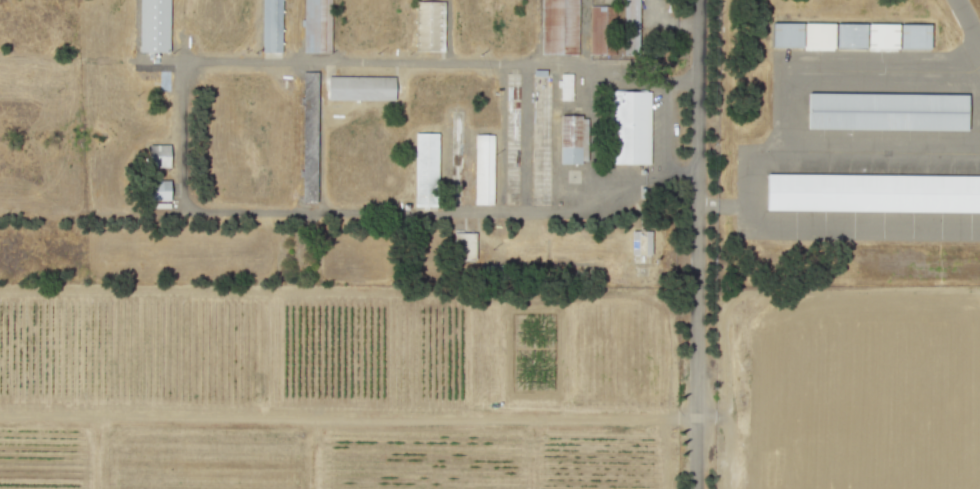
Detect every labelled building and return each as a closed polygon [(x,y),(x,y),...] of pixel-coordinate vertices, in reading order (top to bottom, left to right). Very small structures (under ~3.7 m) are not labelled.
[(169,0),(139,0),(139,51),(169,52),(169,0)] [(281,0),(262,0),(261,52),(281,52),(281,0)] [(303,52),(318,52),(318,19),(325,19),(325,7),(330,7),(330,0),(303,0),(303,52)] [(540,54),(578,55),(578,0),(541,0),(540,54)] [(637,54),(639,0),(623,0),(622,54),(637,54)] [(417,4),(447,4),(447,55),(417,55),(417,4)] [(589,53),(613,53),(614,6),(590,5),(589,53)] [(802,22),(771,22),(771,47),(802,47),(802,22)] [(834,23),(803,22),(803,47),(834,47),(834,23)] [(866,23),(835,23),(835,48),(866,48),(866,23)] [(898,24),(867,23),(867,48),(897,48),(898,24)] [(930,24),(899,24),(899,48),(930,49),(930,24)] [(571,73),(559,74),(559,100),(572,100),(571,73)] [(328,74),(327,98),(392,100),(393,76),(328,74)] [(653,90),(653,166),(611,166),(611,90),(653,90)] [(967,94),(807,93),(807,128),(966,130),(967,94)] [(560,116),(559,163),(586,163),(587,116),(560,116)] [(439,133),(439,209),(416,209),(416,133),(439,133)] [(494,137),(494,205),(477,205),(477,137),(494,137)] [(169,144),(148,145),(149,167),(169,166),(169,144)] [(766,172),(979,175),(979,212),(767,210),(766,172)] [(170,200),(169,180),(150,181),(150,201),(170,200)] [(653,230),(653,257),(633,257),(633,230),(653,230)] [(475,259),(475,233),(454,232),(454,259),(475,259)]
